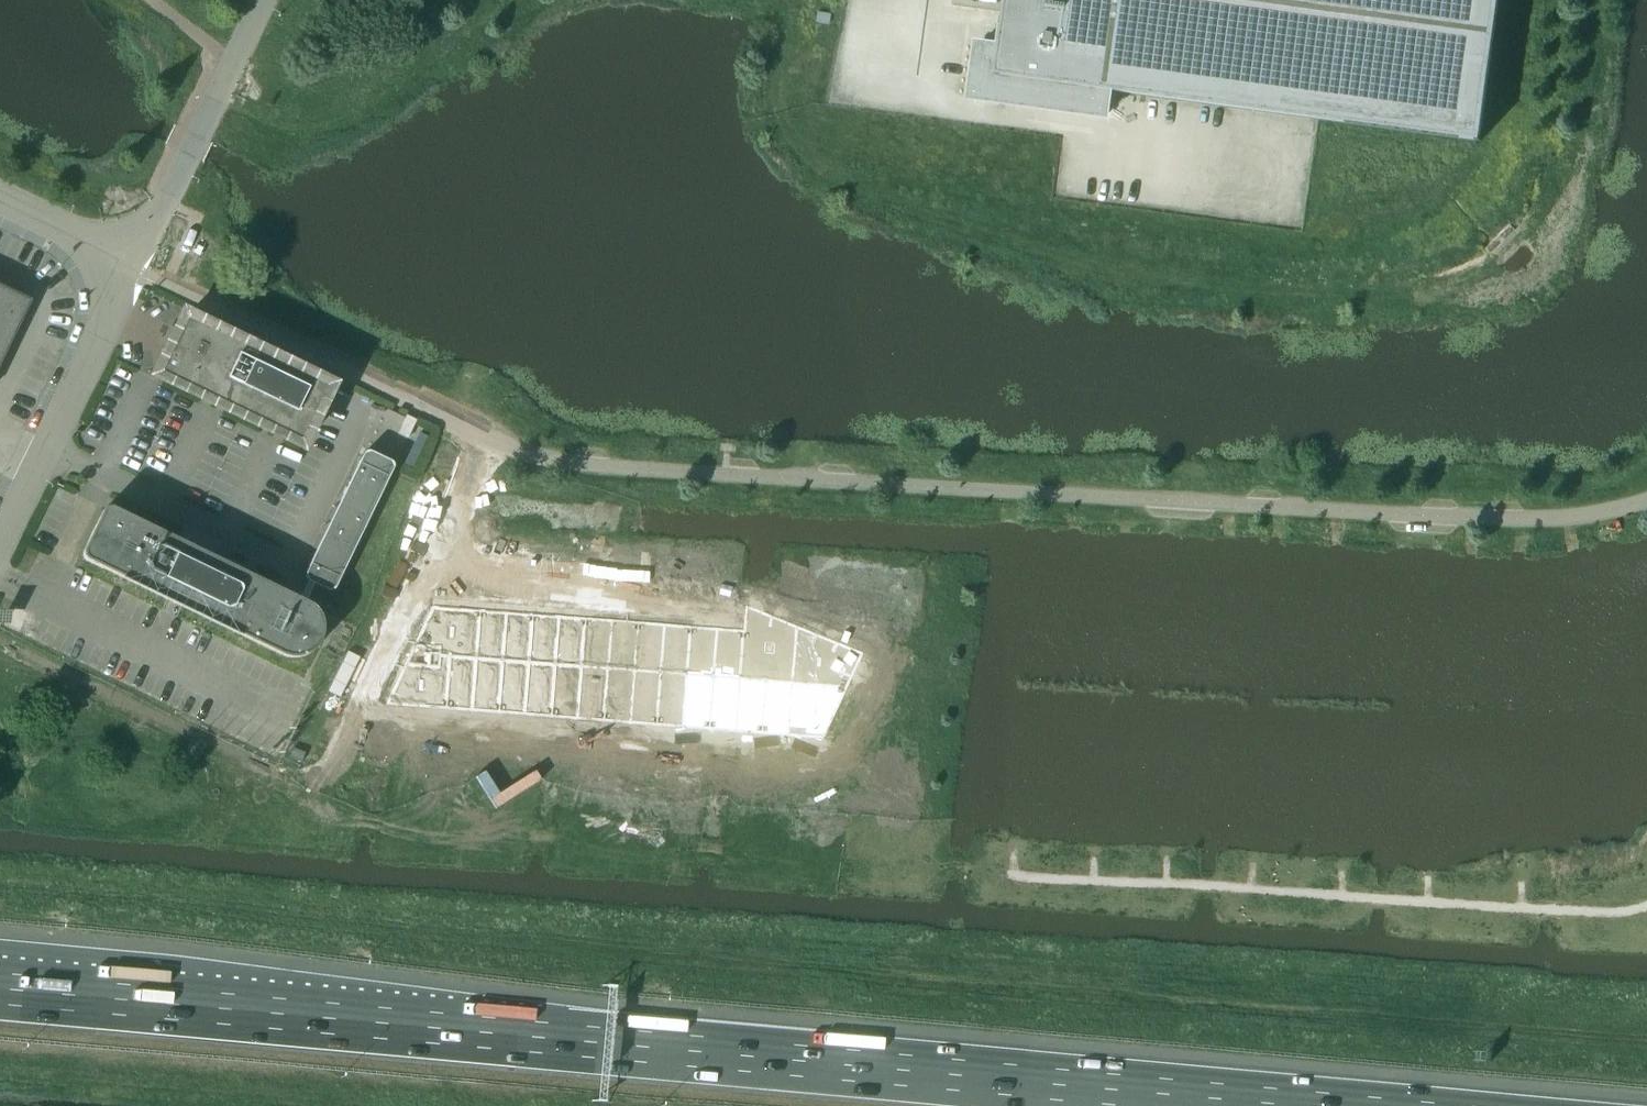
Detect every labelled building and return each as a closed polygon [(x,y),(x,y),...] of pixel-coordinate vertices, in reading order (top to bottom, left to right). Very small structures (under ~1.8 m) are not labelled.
[(1499,0),(1007,0),(1000,49),(978,46),(971,98),(1106,116),(1109,92),(1317,120),(1480,142),(1499,0)] [(0,287),(0,364),(17,330),(13,328),(14,326),(14,323),(15,320),(15,317),(15,315),(15,312),(14,309),(13,307),(13,305),(11,303),(10,300),(8,298),(5,295),(3,293),(0,292),(2,288),(0,287)] [(301,445),(329,387),(185,316),(157,375),(301,445)] [(407,439),(416,421),(406,416),(397,434),(407,439)] [(308,582),(299,600),(306,603),(315,585),(328,591),(328,592),(329,592),(330,592),(331,592),(332,591),(333,591),(333,590),(334,590),(334,589),(393,469),(393,468),(393,467),(393,466),(393,465),(393,464),(392,464),(392,463),(391,463),(391,462),(369,452),(368,452),(367,452),(366,452),(365,452),(365,453),(364,453),(364,454),(363,454),(305,574),(304,575),(304,576),(304,577),(304,578),(304,579),(305,579),(305,580),(306,580),(306,581),(307,581),(308,582)] [(291,659),(294,659),(298,658),(303,657),(306,656),(309,654),(312,652),(315,649),(317,646),(318,644),(320,642),(321,638),(322,634),(322,631),(322,629),(322,625),(322,623),(321,620),(320,617),(318,614),(316,610),(313,608),(311,606),(309,605),(307,603),(306,603),(299,600),(113,509),(111,508),(109,508),(108,508),(107,509),(106,509),(104,510),(103,510),(102,512),(102,513),(83,551),(83,553),(83,554),(83,555),(83,556),(83,558),(84,559),(85,560),(86,561),(87,562),(281,656),(284,657),(288,658),(291,659)] [(434,609),(390,704),(822,737),(860,656),(748,609),(746,635),(434,609)]
